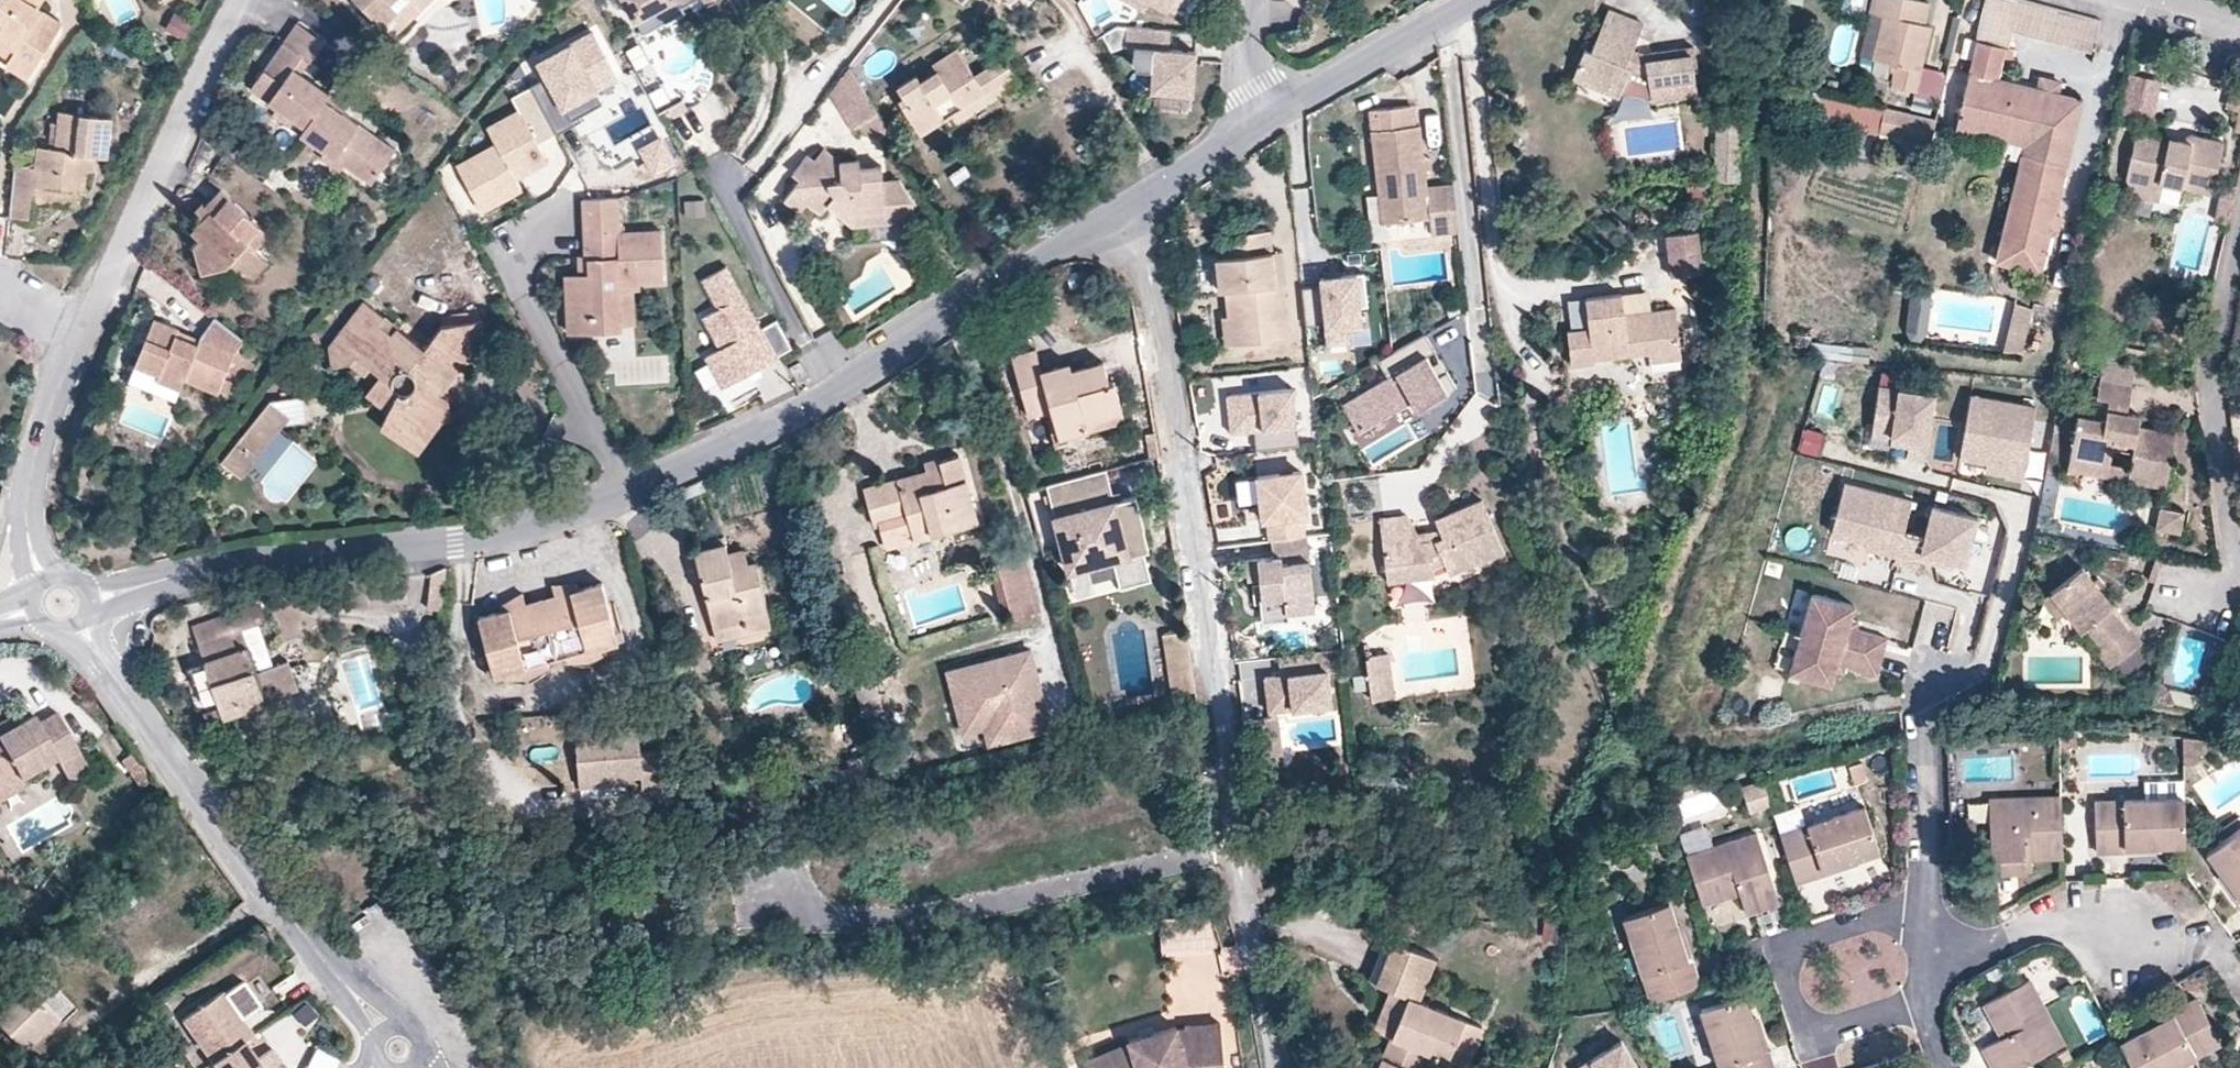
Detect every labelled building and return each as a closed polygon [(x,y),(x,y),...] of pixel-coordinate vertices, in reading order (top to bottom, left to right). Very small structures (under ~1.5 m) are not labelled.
[(42,0),(0,0),(0,39),(16,49),(10,58),(6,64),(28,78),(61,24),(37,9),(42,0)] [(423,0),(356,0),(389,33),(423,0)] [(634,19),(668,0),(624,0),(634,19)] [(681,8),(679,3),(677,0),(668,0),(634,19),(640,30),(681,8)] [(1868,0),(1842,0),(1839,14),(1863,20),(1868,0)] [(1930,26),(1923,25),(1928,3),(1917,0),(1875,0),(1872,13),(1885,16),(1875,59),(1892,63),(1896,64),(1891,85),(1914,90),(1919,71),(1930,26)] [(2080,98),(2057,93),(2033,88),(1995,79),(2008,27),(2014,0),(1985,0),(1976,39),(1964,36),(1959,55),(1970,58),(1954,125),(1956,125),(2023,141),(2019,159),(1998,245),(2041,256),(2048,227),(2052,212),(2080,98)] [(2030,0),(2014,0),(2008,27),(2089,49),(2097,18),(2030,0)] [(1631,19),(1609,10),(1607,16),(1624,23),(1624,22),(1631,19)] [(184,40),(193,24),(174,13),(165,29),(184,40)] [(1698,69),(1694,47),(1646,55),(1633,50),(1644,24),(1631,19),(1624,22),(1624,23),(1607,16),(1591,52),(1585,49),(1573,78),(1620,97),(1621,93),(1652,98),(1652,100),(1698,94),(1694,70),(1698,69)] [(325,90),(297,70),(290,65),(298,54),(305,59),(320,38),(294,20),(248,85),(274,104),(302,123),(325,90)] [(1192,90),(1195,48),(1167,46),(1168,27),(1119,23),(1102,33),(1111,49),(1124,42),(1133,42),(1132,57),(1136,65),(1150,66),(1149,87),(1192,90)] [(509,93),(516,108),(533,140),(581,116),(578,110),(600,99),(595,89),(618,77),(593,26),(573,36),(571,34),(534,53),(545,75),(509,93)] [(0,39),(0,52),(10,58),(16,49),(0,39)] [(959,105),(1014,70),(1003,53),(973,72),(955,45),(931,61),(935,67),(919,78),(914,71),(895,84),(902,94),(897,97),(919,131),(943,116),(937,107),(953,96),(959,105)] [(297,70),(305,59),(298,54),(290,65),(297,70)] [(1888,78),(1892,63),(1875,59),(1871,74),(1888,78)] [(877,110),(847,63),(827,89),(851,126),(857,123),(877,110)] [(948,124),(1019,78),(1014,70),(959,105),(953,96),(937,107),(943,116),(948,124)] [(1941,96),(1945,78),(1919,71),(1914,90),(1941,96)] [(2150,118),(2160,79),(2127,71),(2117,110),(2150,118)] [(2057,93),(2060,81),(2036,76),(2033,88),(2057,93)] [(1881,133),(1887,108),(1795,86),(1790,108),(1815,114),(1814,117),(1881,133)] [(392,147),(339,109),(343,103),(325,90),(302,123),(297,131),(322,148),(341,161),(369,181),(392,147)] [(686,106),(680,96),(662,106),(668,115),(686,106)] [(302,123),(274,104),(269,111),(297,131),(302,123)] [(1459,231),(1455,188),(1425,188),(1423,171),(1422,159),(1419,125),(1411,121),(1412,106),(1384,109),(1387,129),(1374,131),(1383,224),(1429,219),(1429,232),(1459,231)] [(105,152),(109,113),(58,108),(54,145),(36,143),(34,163),(13,161),(7,215),(30,218),(32,199),(34,182),(78,187),(81,187),(83,166),(85,150),(94,151),(105,152)] [(495,143),(454,164),(478,212),(521,190),(516,181),(513,174),(519,171),(523,177),(546,166),(533,140),(516,108),(485,123),(495,143)] [(1735,120),(1735,109),(1723,108),(1723,119),(1735,120)] [(1921,143),(1927,117),(1887,108),(1881,133),(1921,143)] [(1372,110),(1374,131),(1387,129),(1384,109),(1372,110)] [(888,127),(877,110),(857,123),(863,131),(879,134),(888,127)] [(1929,145),(1936,120),(1927,117),(1921,143),(1929,145)] [(1742,130),(1742,120),(1735,120),(1723,119),(1715,119),(1715,129),(1742,130)] [(2023,141),(1956,125),(1953,136),(2010,150),(2008,156),(2019,159),(2023,141)] [(2211,185),(2221,141),(2186,132),(2181,136),(2180,139),(2135,128),(2124,175),(2128,182),(2131,183),(2159,190),(2160,182),(2179,186),(2181,177),(2211,185)] [(1741,182),(1742,130),(1715,129),(1715,181),(1741,182)] [(1921,143),(1881,133),(1878,144),(1926,156),(1929,145),(1921,143)] [(910,195),(897,175),(881,177),(880,161),(857,164),(856,156),(832,158),(831,151),(822,144),(813,156),(806,150),(791,169),(799,175),(783,196),(798,208),(805,199),(819,210),(826,200),(833,191),(834,191),(838,193),(842,194),(847,194),(850,220),(850,222),(912,216),(910,195)] [(341,161),(322,148),(317,155),(336,169),(341,161)] [(92,167),(94,151),(85,150),(83,166),(92,167)] [(1422,159),(1423,171),(1431,170),(1428,158),(1422,159)] [(516,181),(523,177),(519,171),(513,174),(516,181)] [(2211,185),(2181,177),(2179,186),(2209,193),(2211,185)] [(76,203),(78,187),(34,182),(32,199),(76,203)] [(2175,202),(2179,186),(2160,182),(2159,190),(2131,183),(2129,191),(2175,202)] [(266,227),(219,183),(204,199),(210,204),(202,213),(190,225),(198,232),(192,239),(199,265),(227,257),(236,265),(251,271),(266,255),(251,242),(266,227)] [(850,220),(847,194),(842,194),(838,193),(834,191),(833,191),(826,200),(850,220)] [(661,276),(659,227),(619,229),(617,193),(581,195),(584,252),(588,251),(588,271),(579,271),(565,272),(566,298),(590,297),(591,327),(619,326),(619,321),(617,285),(630,284),(637,284),(636,277),(661,276)] [(210,204),(204,199),(201,196),(193,205),(202,213),(210,204)] [(2055,229),(2059,213),(2052,212),(2048,227),(2055,229)] [(1703,271),(1698,230),(1666,234),(1671,275),(1703,271)] [(1276,284),(1270,231),(1222,236),(1224,258),(1217,258),(1220,290),(1226,290),(1231,343),(1290,337),(1288,319),(1282,319),(1280,301),(1286,301),(1284,284),(1276,284)] [(2041,256),(1998,245),(1994,258),(2038,269),(2041,256)] [(588,271),(588,251),(584,252),(578,252),(579,271),(588,271)] [(916,279),(933,269),(927,260),(911,270),(916,279)] [(758,325),(724,263),(701,275),(718,305),(704,312),(720,342),(706,350),(722,381),(758,362),(743,333),(758,325)] [(1364,277),(1319,282),(1319,288),(1323,325),(1326,350),(1371,345),(1364,277)] [(632,320),(630,284),(617,285),(619,321),(632,320)] [(1928,332),(1932,297),(1928,287),(1917,285),(1910,294),(1906,330),(1910,340),(1921,341),(1928,332)] [(1323,325),(1319,288),(1302,290),(1306,327),(1323,325)] [(1651,310),(1649,291),(1622,294),(1624,313),(1651,310)] [(1682,358),(1676,307),(1651,310),(1624,313),(1622,294),(1586,297),(1590,327),(1572,329),(1568,330),(1572,365),(1595,362),(1595,358),(1649,352),(1651,361),(1682,358)] [(591,327),(590,297),(566,298),(567,328),(591,327)] [(1590,327),(1586,297),(1568,299),(1572,329),(1590,327)] [(437,374),(435,359),(455,358),(457,357),(483,348),(479,316),(438,321),(421,344),(361,298),(327,342),(329,353),(350,350),(367,363),(377,370),(387,378),(387,380),(388,382),(389,384),(390,385),(392,387),(394,388),(385,405),(377,422),(413,448),(437,416),(446,415),(443,396),(435,391),(434,390),(436,381),(437,374)] [(2022,353),(2033,310),(2016,303),(2004,350),(2022,353)] [(215,388),(232,347),(242,335),(212,312),(197,332),(194,340),(192,345),(171,337),(173,331),(176,325),(151,314),(133,359),(158,369),(156,374),(178,383),(182,374),(215,388)] [(772,317),(758,325),(773,354),(788,346),(772,317)] [(743,333),(758,362),(773,354),(758,325),(743,333)] [(194,340),(173,331),(171,337),(192,345),(194,340)] [(1430,331),(1380,359),(1389,376),(1343,402),(1360,431),(1416,400),(1423,412),(1456,394),(1459,383),(1451,368),(1441,374),(1428,355),(1439,348),(1430,331)] [(32,360),(31,351),(27,346),(19,354),(27,364),(32,360)] [(1053,420),(1054,420),(1085,412),(1087,423),(1124,414),(1117,385),(1110,386),(1106,367),(1085,372),(1061,378),(1059,367),(1058,366),(1045,370),(1039,349),(1013,356),(1029,418),(1051,413),(1053,420)] [(367,363),(350,350),(329,353),(330,361),(348,358),(363,369),(367,363)] [(2131,380),(2134,362),(2103,356),(2099,374),(2131,380)] [(749,369),(762,402),(791,391),(778,357),(749,369)] [(435,391),(458,360),(455,358),(435,359),(437,374),(436,381),(434,390),(435,391)] [(158,369),(133,359),(128,369),(153,379),(156,374),(158,369)] [(807,378),(799,362),(790,367),(798,383),(807,378)] [(1082,362),(1059,367),(1061,378),(1085,372),(1082,362)] [(390,385),(389,384),(388,382),(387,380),(387,378),(377,370),(363,388),(385,405),(394,388),(392,387),(390,385)] [(2097,385),(2099,375),(2090,373),(2088,383),(2097,385)] [(2175,428),(2137,421),(2139,410),(2126,408),(2128,396),(2130,382),(2131,380),(2099,374),(2097,385),(2096,393),(2107,395),(2104,415),(2077,410),(2069,451),(2109,459),(2112,443),(2132,447),(2126,475),(2147,480),(2149,474),(2166,477),(2175,428)] [(1924,455),(1934,389),(1879,381),(1872,428),(1891,431),(1909,434),(1908,441),(1906,452),(1924,455)] [(1230,435),(1254,433),(1298,429),(1294,390),(1226,396),(1230,435)] [(2022,475),(2036,402),(1970,390),(1959,453),(1986,458),(2007,461),(2005,470),(2005,472),(2022,475)] [(240,474),(282,422),(305,419),(302,394),(269,398),(221,459),(240,474)] [(1085,412),(1054,420),(1060,447),(1091,439),(1087,423),(1085,412)] [(101,438),(107,421),(98,418),(92,434),(101,438)] [(1801,447),(1819,451),(1823,430),(1805,427),(1801,447)] [(1299,446),(1298,429),(1254,433),(1256,451),(1299,446)] [(1908,441),(1909,434),(1891,431),(1890,438),(1908,441)] [(2126,475),(2132,447),(2112,443),(2109,459),(2069,451),(2066,464),(2126,475)] [(976,517),(958,452),(940,457),(941,463),(925,467),(862,485),(872,521),(906,511),(912,535),(976,517)] [(941,463),(940,457),(939,455),(923,459),(925,467),(941,463)] [(2005,470),(2007,461),(1986,458),(1985,466),(2005,470)] [(1113,494),(1106,469),(1098,471),(1107,503),(1122,499),(1120,492),(1113,494)] [(1305,514),(1300,470),(1256,476),(1262,519),(1267,519),(1271,539),(1304,535),(1301,514),(1305,514)] [(1149,550),(1136,495),(1122,499),(1107,503),(1098,471),(1047,485),(1069,571),(1143,551),(1149,550)] [(2165,483),(2166,477),(2149,474),(2147,480),(2165,483)] [(1903,529),(1912,496),(1844,478),(1831,527),(1867,536),(1897,544),(1895,551),(1893,557),(1916,563),(1918,555),(1934,559),(1936,552),(1954,556),(1965,559),(1977,513),(1931,501),(1922,534),(1903,529)] [(1504,551),(1482,500),(1435,521),(1443,538),(1439,540),(1419,543),(1417,530),(1407,516),(1380,519),(1388,581),(1435,576),(1433,567),(1444,562),(1449,574),(1504,551)] [(2180,529),(2183,507),(2158,503),(2155,524),(2180,529)] [(1315,610),(1306,535),(1304,535),(1271,539),(1273,557),(1245,560),(1247,579),(1260,577),(1264,616),(1315,610)] [(1897,544),(1867,536),(1865,543),(1895,551),(1897,544)] [(769,620),(754,557),(745,559),(742,544),(725,548),(723,537),(692,545),(712,623),(743,616),(745,626),(769,620)] [(1151,580),(1143,551),(1069,571),(1077,598),(1096,593),(1093,582),(1117,576),(1120,588),(1151,580)] [(1952,564),(1954,556),(1936,552),(1934,559),(1952,564)] [(2112,601),(2081,562),(2049,587),(2081,626),(2085,622),(2101,643),(2097,647),(2109,662),(2113,659),(2140,638),(2141,637),(2129,621),(2125,624),(2120,628),(2103,608),(2109,603),(2112,601)] [(615,635),(599,578),(575,585),(552,591),(523,600),(499,606),(476,613),(492,670),(500,667),(502,672),(525,672),(546,660),(544,655),(563,650),(564,655),(587,655),(608,644),(607,638),(615,635)] [(575,585),(573,579),(549,580),(552,591),(575,585)] [(2081,626),(2049,587),(2042,593),(2073,632),(2081,626)] [(523,600),(520,588),(498,600),(499,606),(523,600)] [(1857,625),(1848,622),(1850,614),(1854,601),(1811,588),(1788,667),(1831,680),(1835,667),(1837,658),(1846,660),(1876,669),(1887,634),(1857,625)] [(1943,641),(1953,607),(1925,599),(1915,633),(1943,641)] [(271,663),(257,618),(264,616),(259,602),(192,624),(203,658),(221,711),(296,686),(286,658),(271,663)] [(2125,624),(2109,603),(2103,608),(2120,628),(2125,624)] [(1857,625),(1859,616),(1850,614),(1848,622),(1857,625)] [(745,626),(743,616),(712,623),(714,633),(745,626)] [(1196,691),(1187,631),(1163,635),(1173,694),(1196,691)] [(2124,672),(2150,651),(2140,638),(2113,659),(2124,672)] [(1048,724),(1028,647),(946,668),(962,729),(983,723),(1022,713),(1026,730),(1048,724)] [(1331,703),(1327,670),(1335,669),(1332,649),(1278,656),(1280,675),(1265,677),(1269,711),(1331,703)] [(1365,657),(1371,700),(1394,697),(1389,654),(1365,657)] [(221,711),(203,658),(187,663),(205,716),(221,711)] [(1843,669),(1846,660),(1837,658),(1835,667),(1843,669)] [(1333,715),(1331,703),(1269,711),(1270,716),(1278,715),(1278,720),(1289,718),(1289,721),(1333,715)] [(16,725),(0,734),(0,774),(13,767),(19,777),(56,757),(59,762),(79,751),(57,713),(38,724),(33,715),(16,725)] [(1026,730),(1022,713),(983,723),(987,740),(1026,730)] [(1284,764),(1278,720),(1278,715),(1270,716),(1258,718),(1264,766),(1284,764)] [(658,779),(655,744),(638,745),(635,719),(572,724),(576,774),(624,770),(638,768),(639,780),(658,779)] [(16,725),(13,723),(9,721),(3,721),(0,723),(0,734),(16,725)] [(2200,762),(2203,740),(2184,736),(2183,764),(2194,765),(2200,762)] [(91,772),(79,751),(59,762),(71,783),(91,772)] [(131,774),(145,765),(136,751),(122,761),(131,774)] [(1867,778),(1862,762),(1849,766),(1854,782),(1867,778)] [(155,779),(145,765),(131,774),(141,788),(155,779)] [(24,786),(19,777),(13,767),(0,774),(0,799),(24,786)] [(624,776),(624,770),(576,774),(577,780),(624,776)] [(1771,806),(1763,780),(1742,787),(1751,813),(1771,806)] [(2064,857),(2062,797),(1990,799),(1992,871),(2025,870),(2024,851),(2032,851),(2032,858),(2064,857)] [(2186,845),(2184,799),(2095,802),(2097,851),(2126,850),(2126,846),(2161,845),(2186,845)] [(1880,851),(1865,807),(1781,835),(1796,882),(1824,873),(1823,869),(1856,858),(1880,851)] [(2208,852),(2223,872),(2239,895),(2239,829),(2208,852)] [(1780,903),(1757,834),(1687,856),(1703,905),(1740,893),(1746,914),(1780,903)] [(2032,858),(2032,851),(2024,851),(2025,870),(2033,869),(2032,858)] [(1823,869),(1824,873),(1857,862),(1856,858),(1823,869)] [(2223,872),(2219,875),(2239,903),(2239,902),(2239,895),(2223,872)] [(1687,960),(1677,926),(1669,903),(1625,917),(1653,1002),(1700,986),(1691,958),(1687,960)] [(1211,949),(1209,914),(1161,916),(1163,951),(1211,949)] [(1691,958),(1680,925),(1677,926),(1687,960),(1691,958)] [(1417,941),(1389,929),(1369,980),(1376,983),(1394,940),(1414,949),(1417,941)] [(1419,1001),(1437,958),(1414,949),(1394,940),(1376,983),(1392,990),(1382,1014),(1398,1021),(1392,1036),(1391,1036),(1378,1067),(1419,1067),(1426,1050),(1465,1066),(1482,1027),(1419,1001)] [(178,1017),(209,1060),(239,1039),(240,1040),(250,1033),(236,1014),(257,999),(239,974),(178,1017)] [(2205,992),(2194,975),(2182,981),(2188,990),(2205,992)] [(2030,979),(1985,1003),(2003,1037),(1983,1048),(1994,1067),(2021,1067),(2065,1045),(2030,979)] [(24,982),(0,1006),(0,1026),(24,1051),(59,1019),(24,982)] [(1753,1018),(1745,995),(1701,1009),(1721,1067),(1773,1067),(1768,1050),(1763,1051),(1753,1018)] [(2198,999),(2172,1013),(2173,1016),(2142,1033),(2121,1044),(2134,1067),(2173,1067),(2221,1043),(2198,999)] [(2142,1033),(2173,1016),(2172,1013),(2140,1030),(2142,1033)] [(1392,1036),(1398,1021),(1382,1014),(1376,1030),(1391,1036),(1392,1036)] [(1218,1017),(1175,1020),(1126,1034),(1128,1038),(1082,1056),(1087,1067),(1223,1067),(1218,1017)] [(1768,1050),(1757,1017),(1753,1018),(1763,1051),(1768,1050)] [(209,1060),(214,1067),(290,1067),(271,1042),(251,1056),(240,1040),(239,1039),(209,1060)] [(1622,1040),(1577,1067),(1639,1067),(1622,1040)] [(1426,1050),(1419,1067),(1428,1067),(1431,1061),(1449,1067),(1464,1067),(1465,1066),(1426,1050)] [(2067,1050),(2051,1058),(2056,1067),(2066,1067),(2074,1063),(2067,1050)]
